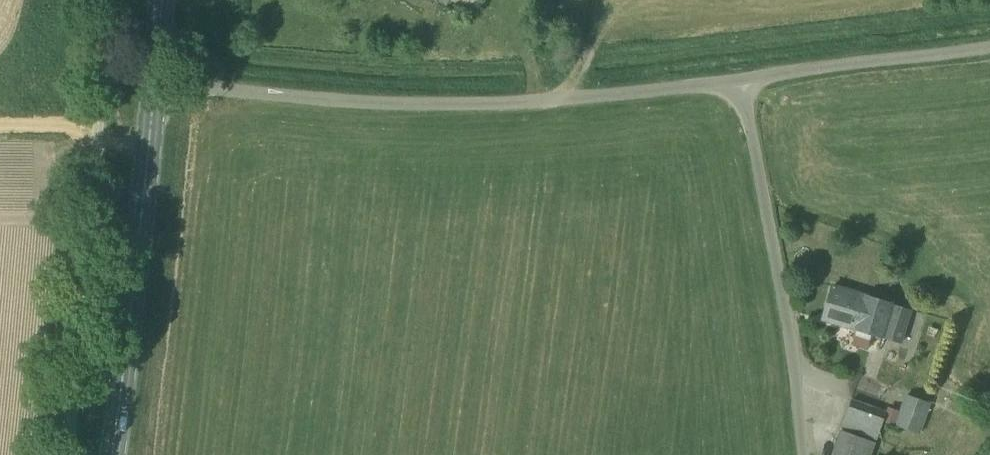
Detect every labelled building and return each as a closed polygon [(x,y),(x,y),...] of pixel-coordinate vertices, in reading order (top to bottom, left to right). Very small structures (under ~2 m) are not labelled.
[(831,288),(821,322),(854,331),(854,332),(861,334),(880,340),(880,339),(899,345),(909,312),(890,307),(890,305),(871,300),(831,288)] [(920,434),(931,403),(905,394),(894,425),(920,434)] [(886,411),(850,399),(831,454),(871,454),(886,411)]
